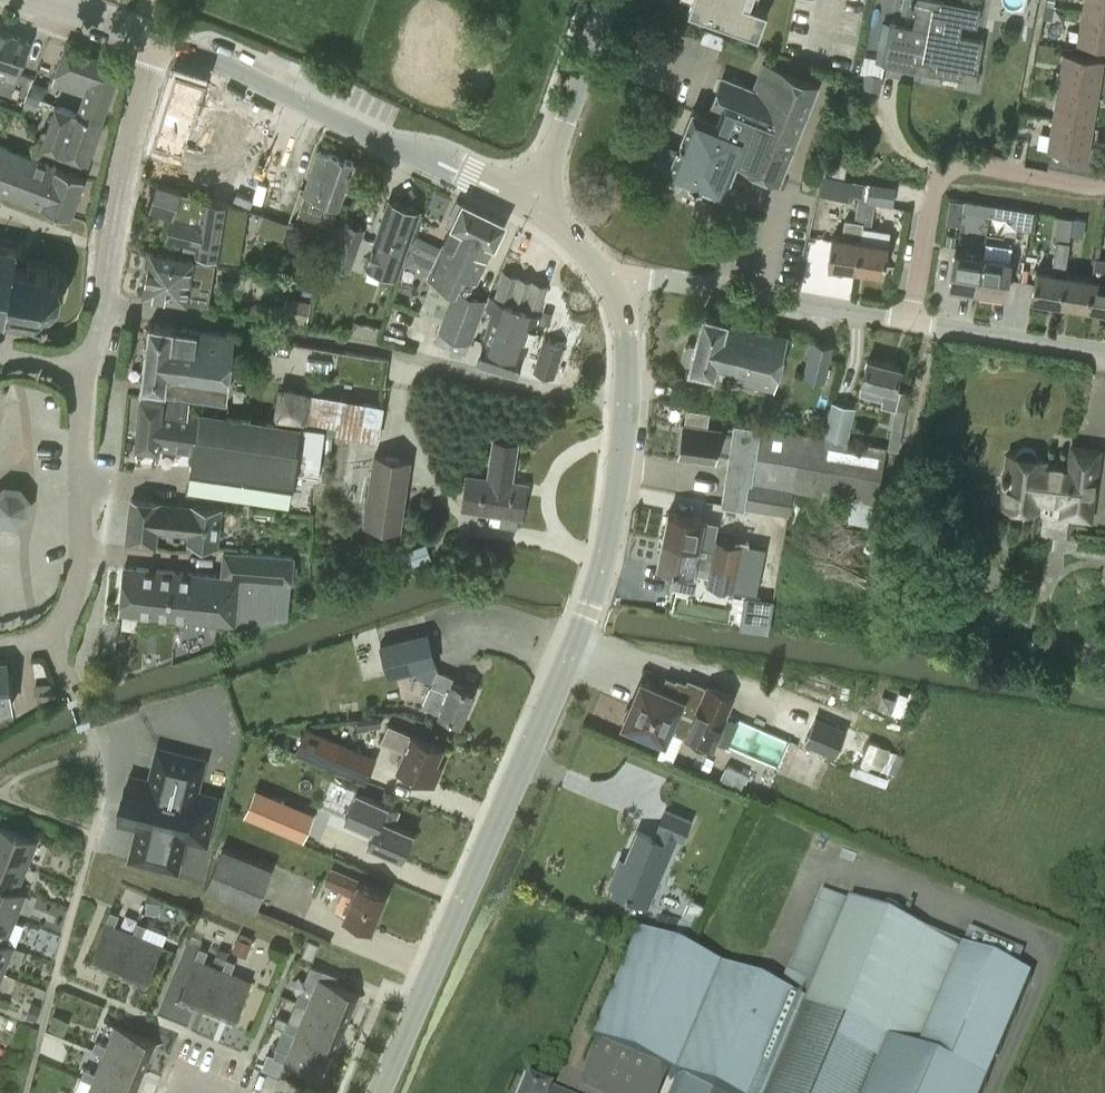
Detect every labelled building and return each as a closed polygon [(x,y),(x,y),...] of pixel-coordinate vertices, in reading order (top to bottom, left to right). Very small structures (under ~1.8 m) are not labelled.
[(687,6),(759,30),(768,3),(760,0),(689,0),(687,6)] [(927,71),(959,77),(961,68),(976,71),(982,39),(959,35),(961,23),(976,26),(979,7),(943,0),(903,0),(901,11),(915,14),(912,26),(890,23),(882,63),(913,68),(915,59),(929,62),(927,71)] [(1082,10),(1104,14),(1104,0),(1083,0),(1082,10)] [(1082,10),(1076,42),(1104,47),(1104,14),(1082,10)] [(29,38),(0,28),(0,77),(14,81),(17,72),(28,39),(29,38)] [(84,92),(78,111),(102,120),(121,63),(66,45),(66,46),(53,82),(84,92)] [(1058,86),(1098,93),(1104,61),(1063,54),(1058,86)] [(879,90),(884,65),(864,60),(858,85),(879,90)] [(780,181),(793,147),(818,84),(762,62),(752,87),(722,75),(709,107),(718,110),(715,117),(692,108),(677,147),(664,142),(656,162),(669,167),(668,169),(669,169),(667,172),(722,193),(722,191),(724,191),(732,168),(737,158),(740,160),(738,165),(780,181)] [(152,151),(148,170),(175,177),(175,175),(186,178),(190,164),(178,162),(181,151),(206,157),(202,169),(231,178),(235,167),(236,167),(239,169),(240,166),(253,121),(210,108),(212,101),(219,103),(219,102),(223,88),(194,76),(196,72),(186,68),(185,73),(176,70),(154,141),(152,151)] [(1053,118),(1093,125),(1098,93),(1058,86),(1053,118)] [(56,103),(42,145),(88,161),(102,120),(78,111),(56,103)] [(1088,157),(1093,125),(1053,118),(1047,151),(1088,157)] [(71,215),(84,177),(55,167),(0,144),(0,193),(40,206),(70,217),(71,215)] [(338,205),(353,161),(318,149),(302,192),(338,205)] [(874,214),(875,202),(893,205),(896,185),(869,181),(867,198),(859,196),(856,211),(874,214)] [(248,209),(228,203),(203,199),(180,191),(157,183),(149,208),(170,215),(165,239),(197,244),(195,254),(239,262),(244,229),(247,215),(248,209)] [(389,199),(367,264),(397,273),(418,209),(389,199)] [(961,212),(987,216),(989,204),(963,200),(961,212)] [(434,243),(418,236),(415,234),(408,249),(434,261),(426,277),(430,279),(429,283),(418,310),(441,319),(437,331),(438,331),(434,341),(465,353),(469,343),(470,343),(482,314),(488,300),(468,293),(473,279),(476,280),(503,221),(461,202),(440,246),(434,243)] [(1015,220),(1031,223),(1033,211),(989,204),(987,216),(1015,220)] [(828,265),(856,269),(860,239),(862,226),(872,228),(874,214),(856,211),(855,220),(845,219),(843,237),(832,235),(828,265)] [(262,223),(285,230),(287,222),(264,215),(262,214),(259,222),(262,223)] [(1063,249),(1070,249),(1070,237),(1086,237),(1085,217),(1062,218),(1063,249)] [(334,223),(330,235),(329,234),(324,248),(338,253),(337,256),(353,262),(365,230),(349,224),(347,228),(334,223)] [(883,273),(888,244),(860,239),(856,269),(883,273)] [(1085,307),(1104,310),(1104,246),(1096,244),(1092,264),(1091,264),(1090,277),(1085,307)] [(39,311),(49,309),(50,312),(52,311),(51,309),(58,301),(61,302),(62,300),(59,299),(61,289),(63,289),(63,286),(60,287),(57,277),(59,275),(57,274),(56,276),(47,272),(47,269),(44,268),(44,271),(29,268),(30,263),(27,263),(26,267),(15,265),(18,252),(22,249),(20,247),(15,249),(0,247),(0,322),(3,322),(2,328),(5,328),(6,324),(17,326),(16,330),(19,331),(20,327),(24,328),(23,332),(26,333),(27,328),(32,329),(33,331),(35,330),(34,327),(36,326),(39,324),(43,325),(43,323),(39,322),(41,315),(43,315),(43,313),(39,313),(39,311)] [(949,286),(976,290),(981,255),(954,251),(949,286)] [(150,252),(143,294),(207,305),(210,286),(200,285),(202,276),(190,273),(192,259),(150,252)] [(1005,295),(1011,260),(981,255),(976,290),(1005,295)] [(1031,298),(1061,303),(1066,273),(1036,269),(1031,298)] [(489,296),(488,300),(482,314),(489,316),(475,362),(516,375),(523,351),(525,352),(538,314),(546,285),(502,271),(493,297),(489,296)] [(1061,303),(1085,307),(1090,277),(1066,273),(1061,303)] [(563,281),(545,335),(572,344),(590,290),(563,281)] [(787,333),(702,312),(689,366),(773,387),(787,333)] [(149,323),(141,385),(226,395),(233,333),(149,323)] [(834,345),(811,339),(801,377),(825,382),(834,345)] [(553,376),(562,349),(543,343),(534,370),(553,376)] [(910,393),(900,390),(894,389),(900,367),(892,364),(867,358),(858,393),(882,399),(880,406),(895,409),(887,446),(898,448),(910,393)] [(187,409),(188,400),(141,394),(136,445),(156,447),(194,451),(189,488),(289,501),(295,450),(323,454),(326,429),(187,409)] [(382,404),(341,397),(335,432),(379,439),(385,401),(382,401),(382,404)] [(831,400),(823,437),(847,442),(847,440),(855,406),(831,400)] [(728,451),(731,433),(718,431),(719,428),(707,426),(709,411),(686,408),(679,455),(714,461),(716,449),(728,451)] [(847,442),(823,437),(733,421),(721,502),(744,506),(743,507),(787,514),(788,514),(792,489),(851,499),(848,520),(869,524),(872,503),(876,504),(886,449),(847,442)] [(462,508),(501,514),(500,524),(516,526),(518,516),(520,517),(526,484),(510,481),(516,444),(493,441),(487,478),(467,475),(462,508)] [(1016,454),(1016,455),(1015,456),(1009,455),(1002,502),(1036,507),(1037,499),(1061,502),(1059,516),(1092,521),(1102,448),(1074,443),(1069,443),(1066,465),(1043,462),(1043,461),(1037,460),(1037,459),(1037,458),(1037,457),(1036,456),(1036,455),(1036,454),(1035,453),(1035,452),(1034,452),(1034,451),(1033,451),(1033,450),(1032,450),(1031,449),(1030,449),(1029,448),(1028,448),(1027,448),(1026,448),(1025,448),(1024,448),(1023,448),(1022,449),(1021,449),(1020,449),(1020,450),(1019,450),(1018,451),(1017,452),(1017,453),(1016,453),(1016,454)] [(399,528),(409,460),(374,454),(363,523),(399,528)] [(30,519),(31,484),(0,483),(0,518),(30,519)] [(187,534),(186,540),(211,543),(214,509),(175,504),(174,504),(130,500),(125,543),(156,546),(158,531),(171,532),(173,532),(187,534)] [(668,511),(662,538),(740,554),(742,543),(711,537),(711,535),(706,534),(708,522),(703,521),(703,518),(668,511)] [(740,554),(662,538),(657,564),(693,572),(693,571),(699,572),(702,556),(706,556),(703,567),(708,568),(705,584),(733,589),(740,554)] [(286,617),(290,580),(293,580),(294,554),(222,549),(220,576),(123,566),(119,611),(120,611),(235,623),(235,622),(256,624),(286,617)] [(474,690),(453,681),(456,678),(437,669),(436,664),(437,664),(429,631),(379,642),(387,676),(417,669),(414,675),(431,683),(422,704),(437,712),(437,711),(460,721),(474,690)] [(705,686),(696,682),(695,684),(686,680),(685,682),(676,678),(675,680),(665,676),(660,689),(641,681),(624,722),(664,740),(669,726),(686,733),(684,736),(712,749),(735,695),(707,683),(706,686),(705,686)] [(10,707),(8,684),(0,685),(0,709),(10,707)] [(381,725),(379,714),(356,717),(358,728),(381,725)] [(853,765),(865,737),(814,715),(801,743),(853,765)] [(434,761),(440,747),(411,734),(411,733),(387,723),(379,741),(403,752),(396,767),(432,782),(440,764),(434,761)] [(305,726),(294,753),(365,783),(376,757),(305,726)] [(879,745),(870,741),(860,764),(870,768),(879,745)] [(158,787),(139,783),(130,828),(149,832),(144,856),(192,868),(195,840),(211,843),(217,798),(201,795),(203,784),(207,763),(163,755),(159,779),(158,787)] [(746,777),(725,768),(720,782),(740,790),(746,777)] [(295,803),(254,785),(243,810),(284,827),(295,803)] [(391,824),(397,810),(376,801),(376,802),(340,787),(331,808),(367,823),(375,826),(368,843),(400,857),(411,832),(391,824)] [(621,867),(616,865),(608,884),(613,886),(611,892),(647,907),(673,845),(677,839),(683,842),(692,819),(664,807),(655,829),(656,830),(653,837),(637,830),(621,867)] [(25,866),(35,840),(0,826),(0,856),(25,866)] [(255,911),(272,867),(222,846),(203,889),(255,911)] [(15,889),(25,866),(0,856),(0,884),(15,889)] [(331,866),(323,883),(352,895),(344,917),(370,928),(385,893),(360,883),(362,879),(331,866)] [(13,921),(24,893),(15,889),(0,884),(0,915),(13,921)] [(647,1076),(682,1091),(681,1092),(982,1092),(1029,980),(822,892),(778,997),(640,939),(594,1047),(596,1048),(583,1079),(617,1092),(640,1092),(647,1076)] [(704,903),(690,897),(673,938),(686,944),(704,903)] [(87,962),(115,974),(132,933),(113,926),(118,913),(109,910),(104,922),(87,962)] [(4,942),(13,921),(0,915),(0,941),(4,942)] [(132,933),(115,974),(144,985),(160,945),(141,937),(146,925),(137,921),(132,933)] [(319,942),(307,937),(301,953),(312,958),(319,942)] [(2,971),(12,946),(4,942),(0,941),(0,970),(2,971)] [(202,962),(207,949),(199,946),(193,958),(177,999),(205,1010),(221,970),(202,962)] [(226,957),(221,970),(205,1010),(232,1021),(248,981),(230,973),(235,961),(226,957)] [(294,1001),(307,1006),(346,1021),(357,994),(335,985),(338,975),(322,969),(318,978),(310,997),(298,992),(294,1001)] [(283,1028),(296,1033),(335,1049),(346,1021),(307,1006),(299,1024),(287,1019),(286,1021),(283,1027),(283,1028)] [(275,1024),(283,1027),(286,1021),(287,1019),(278,1015),(275,1024)] [(92,1048),(104,1054),(141,1069),(153,1042),(115,1027),(108,1045),(95,1040),(92,1048)] [(288,1052),(276,1047),(272,1056),(285,1060),(284,1061),(323,1077),(335,1049),(296,1033),(288,1052)] [(80,1076),(92,1081),(124,1092),(132,1092),(141,1069),(104,1054),(96,1072),(84,1067),(80,1076)] [(522,1092),(559,1092),(551,1090),(552,1089),(528,1079),(522,1092)] [(92,1081),(88,1092),(124,1092),(92,1081)]
